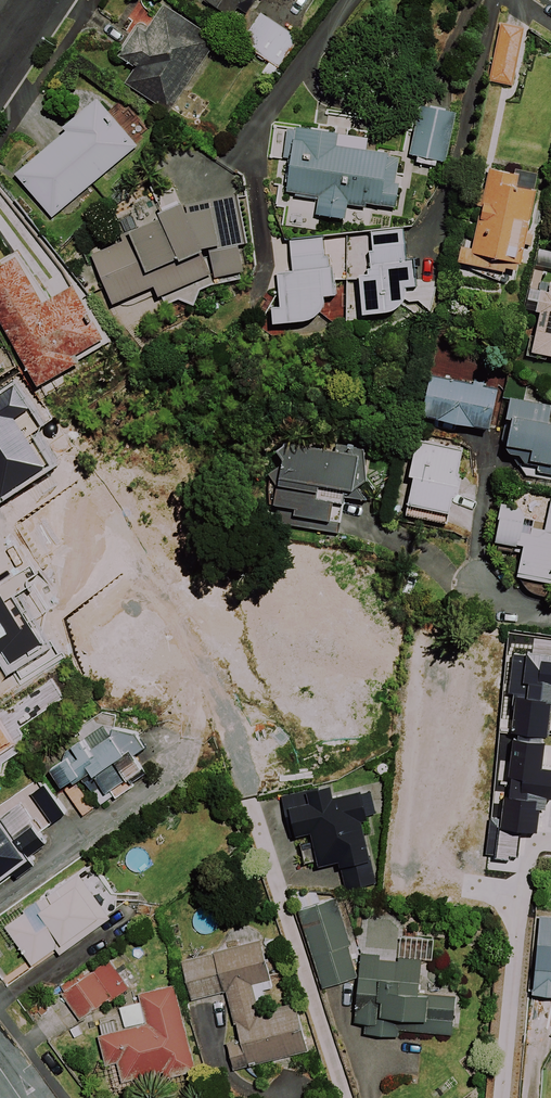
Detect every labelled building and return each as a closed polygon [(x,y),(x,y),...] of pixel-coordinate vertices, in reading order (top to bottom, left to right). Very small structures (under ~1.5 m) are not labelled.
[(201,2),(231,20),(235,12),(243,17),(253,0),(202,0),(201,2)] [(213,43),(160,7),(141,35),(134,30),(117,55),(137,68),(126,85),(167,112),(213,43)] [(295,41),(259,16),(239,45),(275,70),(295,41)] [(522,30),(497,25),(485,83),(509,88),(522,30)] [(51,218),(152,133),(127,103),(109,118),(96,102),(62,130),(65,133),(15,176),(51,218)] [(455,116),(421,106),(407,154),(440,164),(455,116)] [(280,160),(279,193),(278,228),(376,233),(377,209),(394,209),(396,151),(367,149),(368,131),(267,127),(266,159),(280,160)] [(476,168),(468,238),(458,237),(454,267),(478,270),(480,255),(525,261),(535,175),(476,168)] [(155,218),(118,232),(121,240),(91,252),(111,307),(140,296),(144,306),(244,269),(237,250),(249,245),(231,197),(186,214),(180,198),(152,208),(155,218)] [(404,233),(367,237),(367,260),(354,260),(354,287),(363,287),(363,315),(390,314),(392,313),(393,312),(395,311),(396,309),(398,308),(399,306),(400,305),(401,303),(402,301),(403,300),(404,298),(405,296),(405,294),(406,292),(406,290),(415,289),(412,254),(406,254),(404,233)] [(321,243),(283,247),(285,276),(275,276),(277,311),(267,312),(268,326),(308,323),(309,323),(311,321),(313,320),(314,319),(316,318),(317,316),(318,315),(319,313),(320,311),(321,309),(321,308),(322,306),(322,304),(322,302),(322,300),(337,298),(333,264),(323,265),(321,243)] [(16,257),(0,267),(0,323),(39,386),(79,361),(105,346),(70,288),(44,304),(16,257)] [(546,286),(531,354),(550,358),(550,287),(546,286)] [(15,364),(5,345),(0,348),(0,372),(15,364)] [(501,390),(429,376),(421,418),(493,432),(501,390)] [(509,400),(505,419),(509,420),(505,445),(531,450),(527,467),(550,472),(550,429),(546,428),(550,408),(509,400)] [(287,520),(341,527),(343,509),(362,512),(366,481),(371,448),(277,430),(265,507),(289,510),(287,520)] [(462,454),(413,446),(402,516),(450,524),(462,454)] [(547,500),(544,514),(523,510),(498,505),(491,541),(520,547),(515,572),(550,579),(550,576),(550,501),(547,500)] [(311,720),(345,707),(330,668),(293,682),(285,663),(246,678),(253,695),(208,712),(224,754),(272,735),(279,753),(283,752),(297,780),(264,797),(279,825),(346,791),(318,738),(311,720)] [(4,764),(18,755),(0,726),(0,767),(4,764)] [(87,781),(100,799),(143,769),(130,751),(143,743),(133,728),(104,726),(84,740),(43,769),(60,794),(85,777),(87,781)] [(36,792),(0,815),(0,882),(14,874),(16,877),(35,865),(29,856),(45,845),(37,833),(55,821),(36,792)] [(513,812),(495,810),(491,838),(509,841),(513,812)] [(111,918),(105,911),(95,898),(102,892),(83,868),(76,874),(2,932),(31,969),(88,924),(94,931),(111,918)] [(313,907),(308,891),(288,897),(315,990),(352,979),(330,902),(313,907)] [(536,918),(529,993),(550,995),(550,919),(536,918)] [(189,1002),(222,993),(231,1026),(221,1028),(232,1069),(301,1052),(289,1005),(256,1013),(249,985),(266,980),(256,942),(179,962),(189,1002)] [(416,959),(356,956),(351,1035),(402,1038),(449,1041),(452,996),(414,994),(416,959)] [(122,991),(105,964),(59,994),(75,1021),(122,991)] [(192,1071),(169,986),(135,996),(143,1024),(96,1037),(104,1067),(115,1064),(120,1083),(161,1072),(162,1079),(192,1071)]
